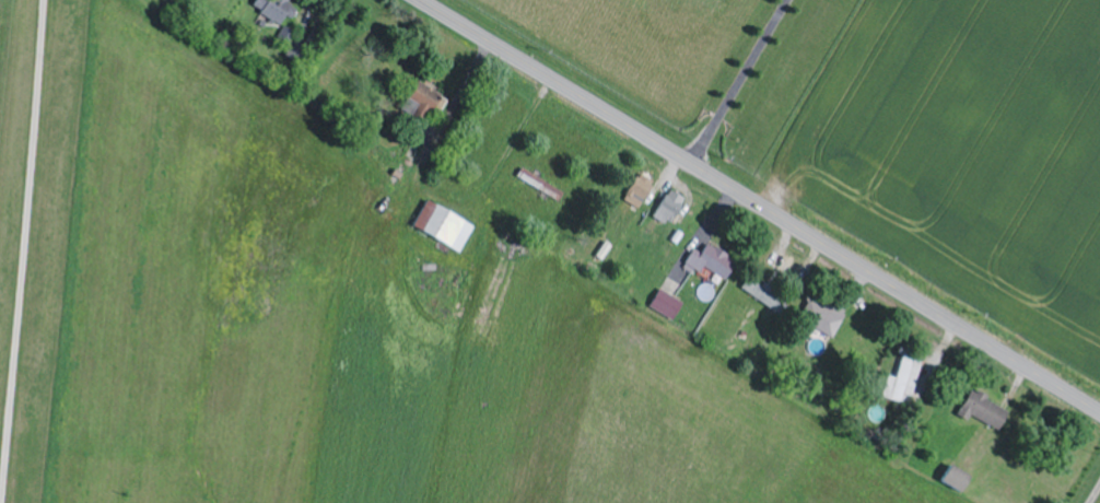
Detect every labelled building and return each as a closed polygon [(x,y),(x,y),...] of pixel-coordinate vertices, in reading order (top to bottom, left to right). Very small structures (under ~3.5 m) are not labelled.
[(285,0),(264,0),(256,9),(275,26),(284,15),(287,17),(294,9),(285,0)] [(423,111),(428,104),(437,111),(444,100),(413,79),(401,97),(423,111)] [(560,187),(517,170),(513,180),(556,197),(560,187)] [(620,198),(634,207),(650,181),(635,172),(620,198)] [(682,198),(664,189),(649,218),(660,223),(662,219),(670,223),(682,198)] [(472,225),(420,202),(408,230),(459,253),(472,225)] [(698,252),(690,248),(680,266),(696,274),(701,266),(722,277),(732,260),(702,244),(698,252)] [(679,300),(655,289),(646,308),(671,318),(679,300)] [(844,316),(826,302),(820,308),(808,298),(795,315),(824,339),(844,316)] [(885,375),(879,396),(907,404),(920,359),(900,353),(893,377),(885,375)] [(966,415),(994,428),(1005,408),(966,389),(953,415),(964,420),(966,415)] [(935,481),(957,493),(967,475),(945,463),(935,481)]
